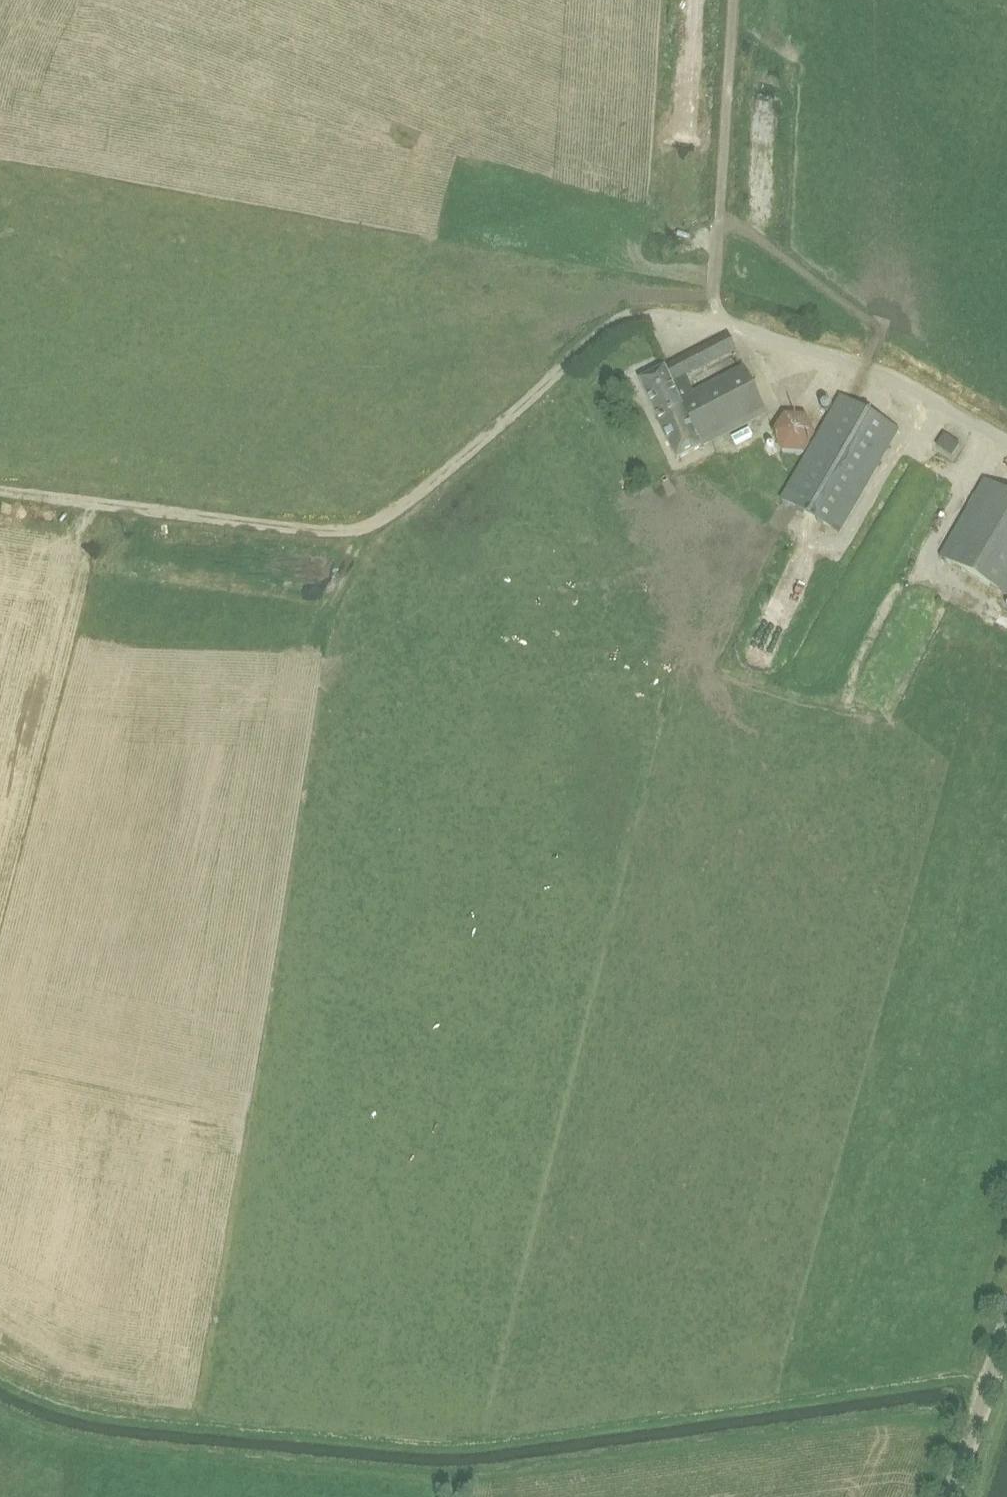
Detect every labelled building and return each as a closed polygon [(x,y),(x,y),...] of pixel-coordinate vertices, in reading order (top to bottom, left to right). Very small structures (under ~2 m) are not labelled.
[(728,335),(638,380),(676,459),(701,447),(701,448),(768,412),(741,362),(740,363),(742,366),(692,392),(685,377),(735,353),(735,354),(737,353),(728,335)] [(839,533),(899,430),(841,396),(781,499),(839,533)] [(782,452),(804,454),(816,435),(806,416),(784,415),(772,434),(782,452)] [(937,446),(952,455),(959,444),(944,435),(937,446)] [(939,557),(1006,596),(1006,492),(984,479),(939,557)] [(791,657),(781,657),(781,677),(791,677),(791,657)]
